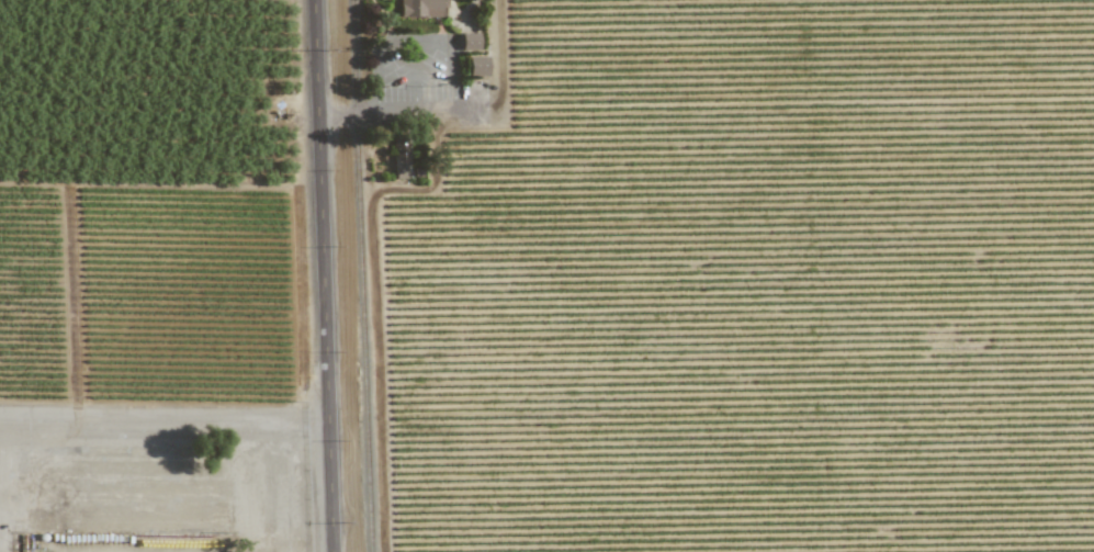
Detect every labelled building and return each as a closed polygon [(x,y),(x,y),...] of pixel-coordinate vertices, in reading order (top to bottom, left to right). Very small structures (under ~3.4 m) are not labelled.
[(440,0),(398,0),(398,17),(440,16),(440,0)] [(477,49),(477,33),(460,33),(460,50),(477,49)] [(486,55),(468,56),(468,74),(487,73),(486,55)]
